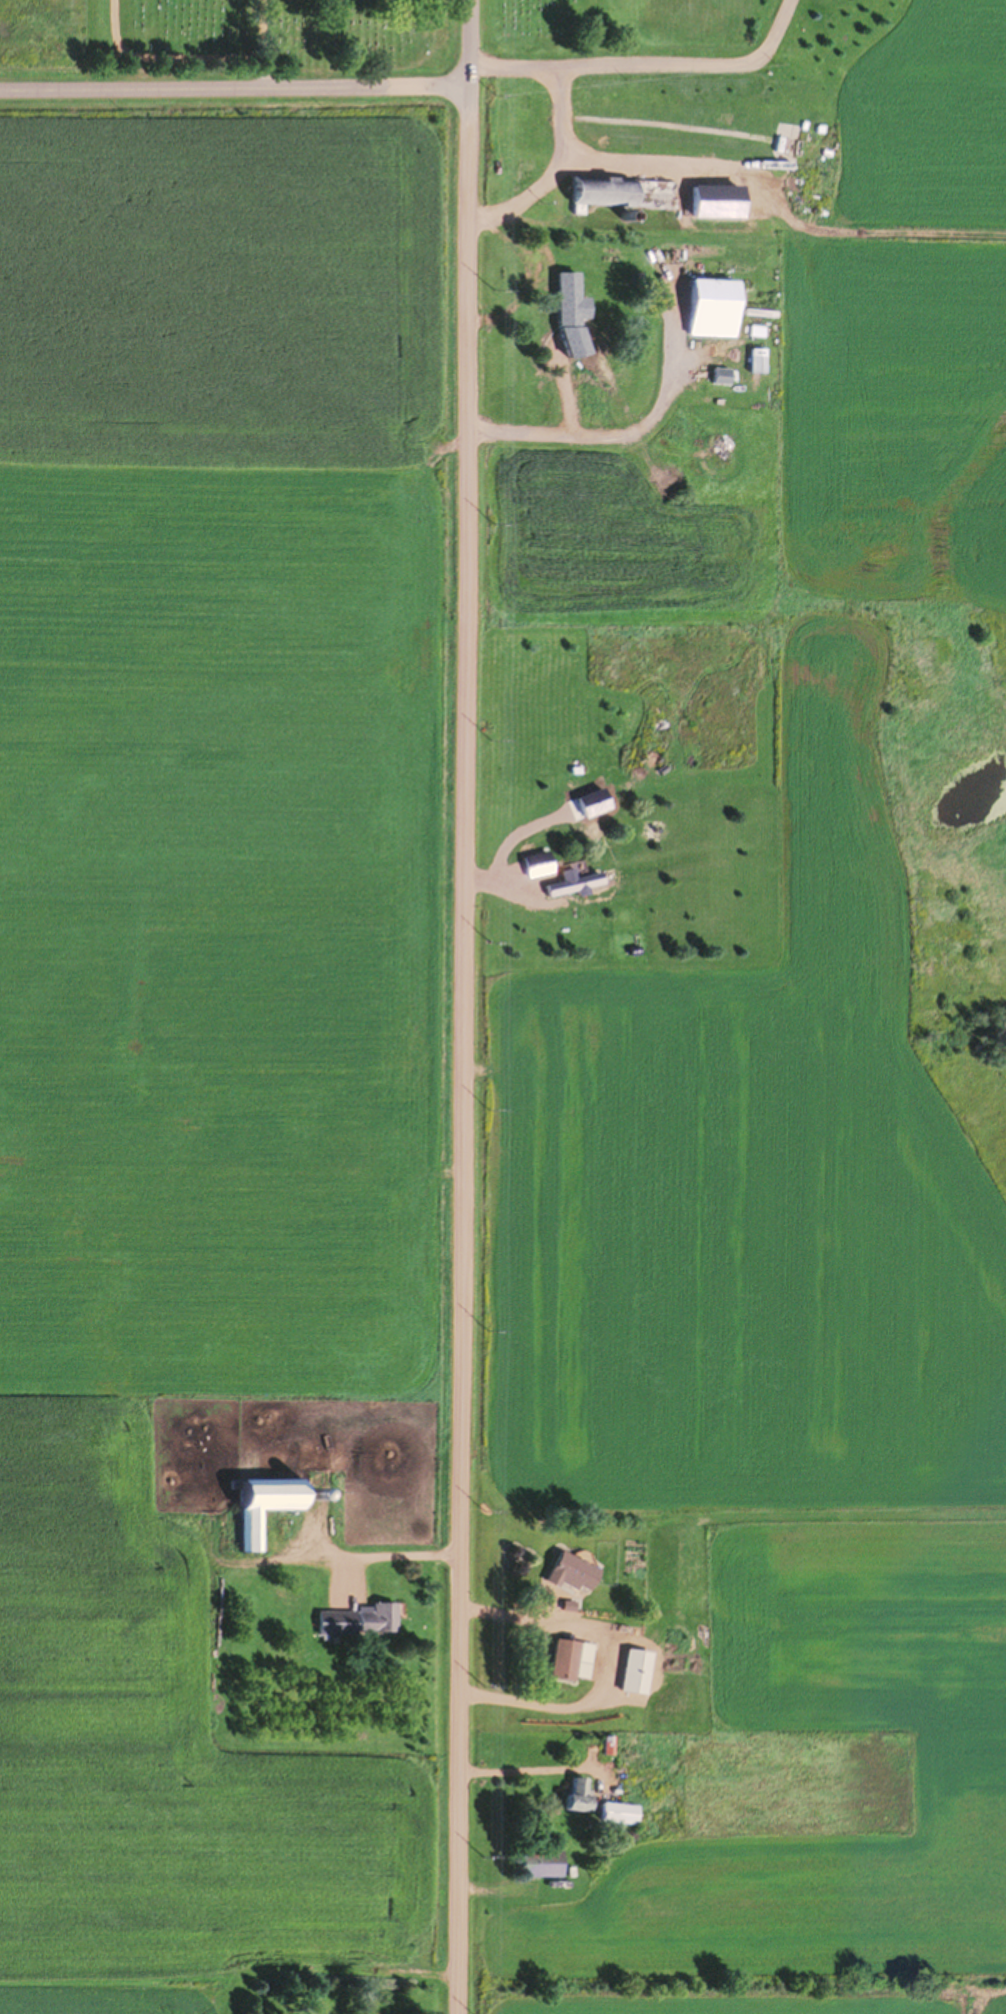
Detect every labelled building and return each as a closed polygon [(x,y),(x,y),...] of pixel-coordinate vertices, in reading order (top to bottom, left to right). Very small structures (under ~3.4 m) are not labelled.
[(676,208),(677,180),(575,176),(574,204),(676,208)] [(578,273),(557,273),(557,329),(578,329),(578,273)] [(737,320),(738,280),(691,279),(690,320),(737,320)] [(522,856),(529,877),(554,870),(547,849),(522,856)] [(604,884),(601,870),(584,873),(583,865),(561,870),(563,880),(547,883),(549,894),(604,884)] [(301,1478),(241,1478),(241,1552),(262,1551),(261,1509),(302,1508),(301,1478)] [(586,1595),(600,1569),(561,1548),(547,1575),(586,1595)] [(397,1634),(397,1602),(372,1602),(372,1610),(318,1610),(318,1633),(397,1634)] [(576,1682),(578,1661),(591,1662),(594,1642),(553,1638),(548,1679),(576,1682)] [(646,1694),(651,1650),(626,1648),(621,1691),(646,1694)] [(590,1778),(570,1776),(567,1810),(587,1812),(590,1778)] [(600,1820),(636,1824),(638,1804),(601,1801),(600,1820)] [(521,1877),(562,1877),(562,1849),(521,1849),(521,1877)]
